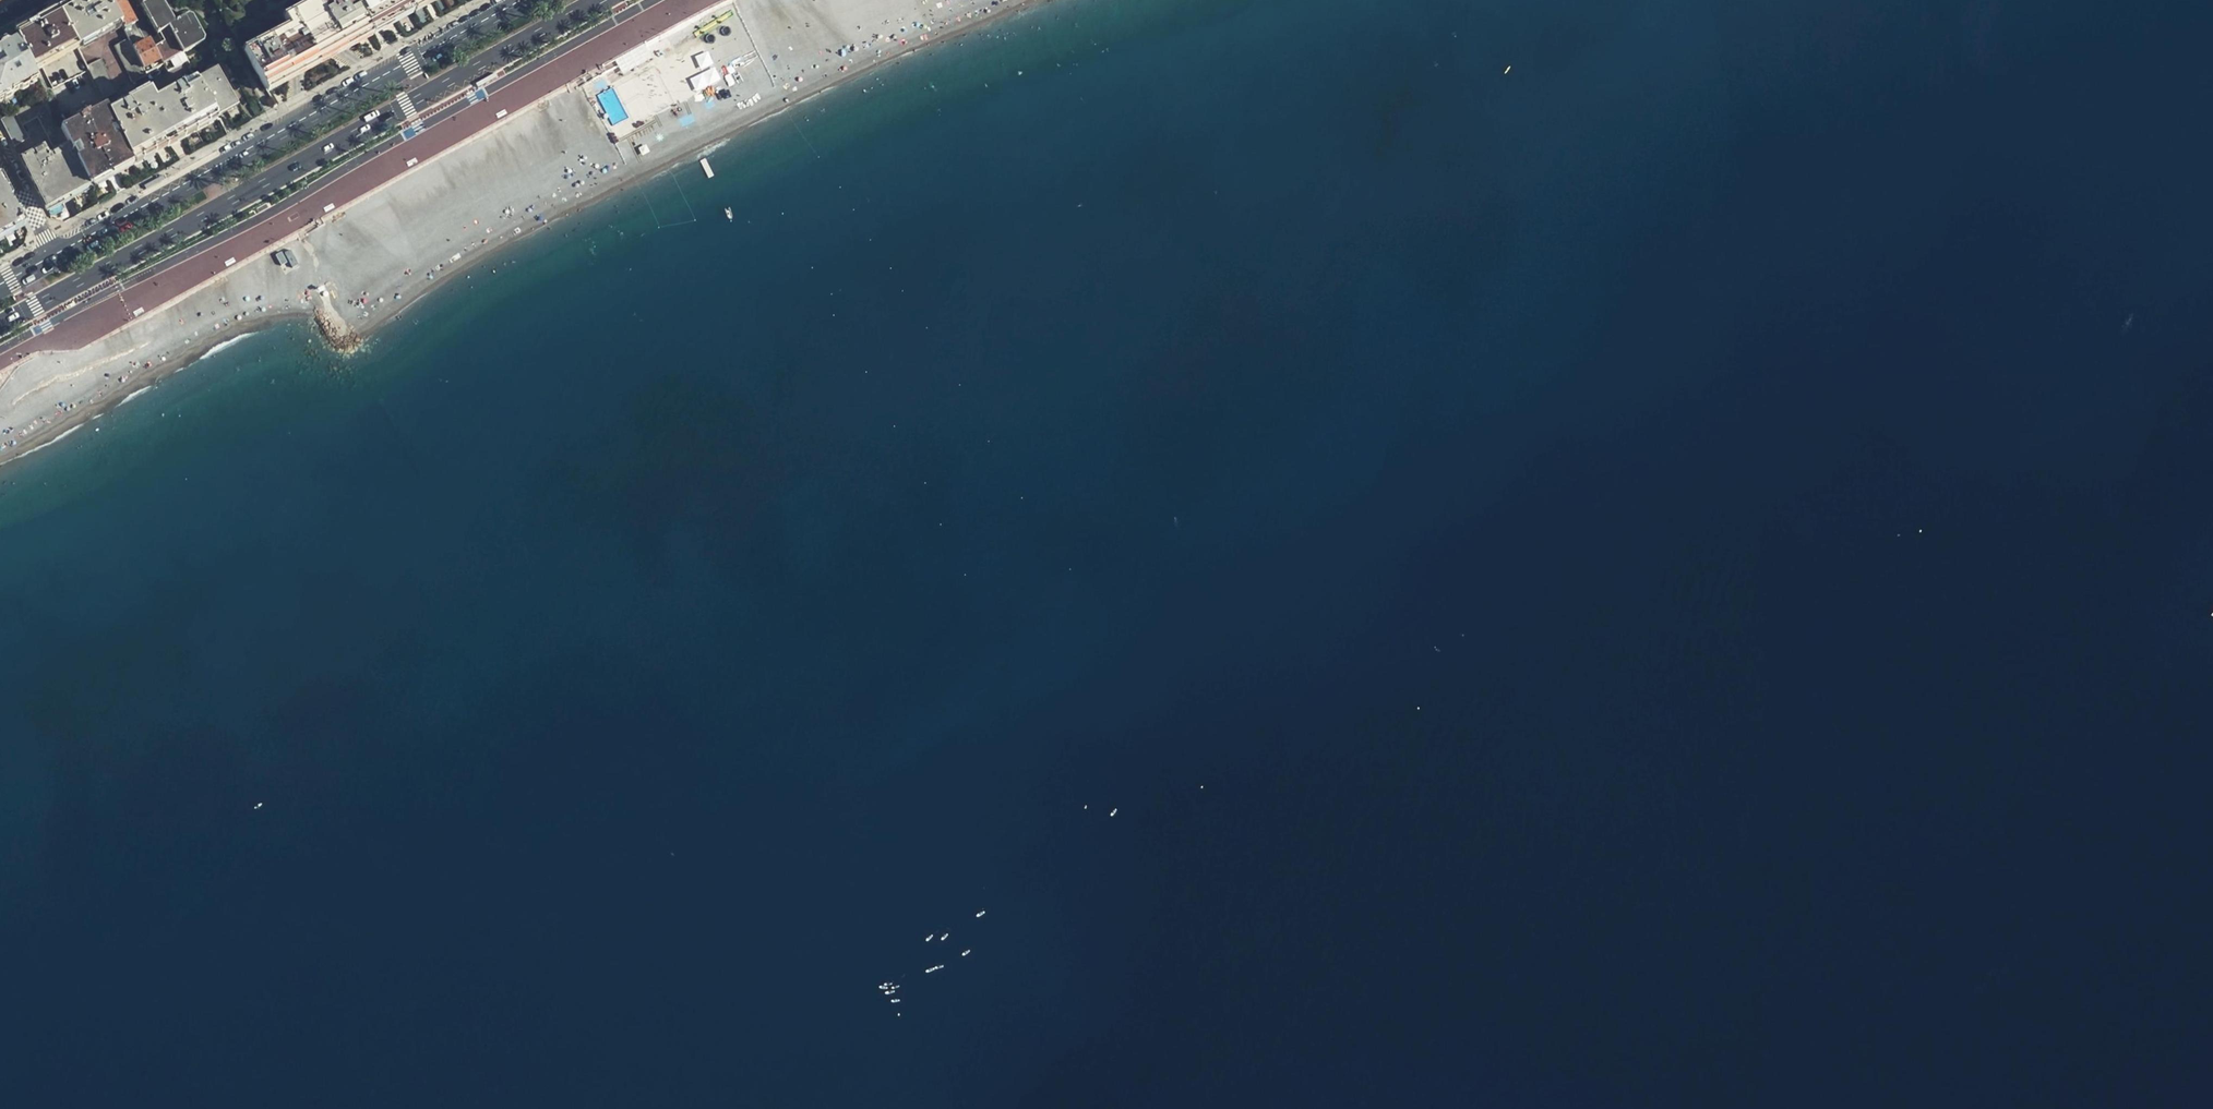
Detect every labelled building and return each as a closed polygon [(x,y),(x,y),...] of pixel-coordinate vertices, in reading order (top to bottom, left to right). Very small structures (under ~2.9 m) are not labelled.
[(55,12),(76,50),(106,107),(114,125),(122,120),(113,102),(130,94),(132,98),(189,68),(186,63),(166,74),(162,68),(145,77),(142,70),(105,0),(76,0),(55,12)] [(142,70),(159,61),(161,65),(181,54),(172,38),(152,49),(149,42),(145,44),(120,0),(105,0),(142,70)] [(140,6),(156,35),(167,30),(172,38),(181,54),(182,56),(203,44),(203,38),(191,18),(186,16),(173,24),(160,0),(150,0),(140,6)] [(231,35),(297,0),(211,0),(231,35)] [(264,92),(272,88),(288,79),(299,73),(339,50),(349,44),(363,36),(370,32),(352,0),(297,0),(231,35),(264,92)] [(370,32),(392,21),(411,11),(405,0),(352,0),(370,32)] [(411,11),(428,2),(432,0),(405,0),(411,11)] [(30,26),(14,36),(16,40),(34,73),(76,50),(55,12),(30,26)] [(38,81),(34,73),(16,40),(0,49),(0,102),(38,81)] [(234,104),(210,57),(189,68),(216,119),(219,117),(224,115),(222,110),(234,104)] [(175,141),(216,119),(189,68),(132,98),(130,94),(113,102),(122,120),(114,125),(132,164),(175,141)] [(0,120),(15,147),(28,139),(22,127),(37,119),(53,149),(67,142),(61,131),(44,97),(0,120)] [(70,148),(91,187),(112,176),(132,164),(114,125),(106,107),(61,131),(67,142),(70,148)] [(19,156),(46,211),(91,187),(70,148),(48,159),(43,149),(31,155),(29,150),(19,156)] [(0,179),(0,237),(23,224),(0,179)] [(279,255),(285,266),(297,260),(292,249),(279,255)]
